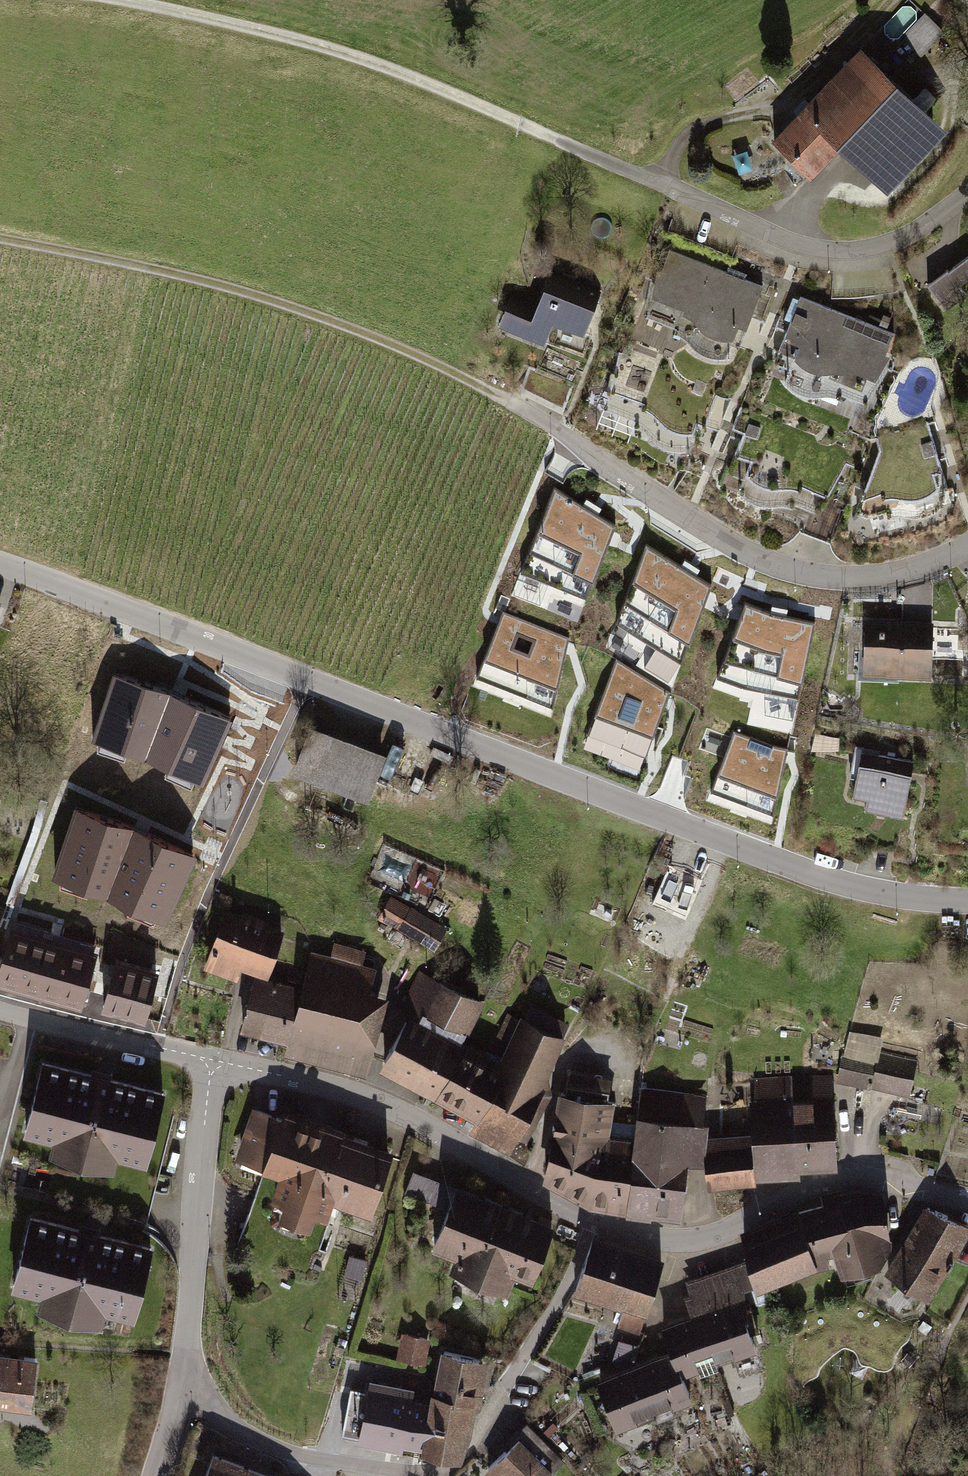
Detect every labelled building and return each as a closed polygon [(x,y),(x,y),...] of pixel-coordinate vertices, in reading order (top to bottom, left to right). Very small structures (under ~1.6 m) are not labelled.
[(908,4),(888,27),(901,39),(922,16),(908,4)] [(924,56),(947,32),(928,14),(905,38),(924,56)] [(862,52),(776,140),(810,174),(840,143),(879,181),(935,123),(862,52)] [(763,287),(671,251),(663,269),(653,265),(648,276),(658,280),(655,288),(662,291),(653,313),(695,330),(690,343),(695,348),(700,353),(709,356),(718,358),(725,357),(732,343),(738,346),(751,316),(765,322),(768,312),(755,306),(763,287)] [(930,287),(945,307),(964,293),(959,287),(967,280),(967,258),(930,287)] [(551,274),(538,308),(511,298),(501,325),(544,342),(552,322),(583,334),(600,293),(551,274)] [(893,334),(801,297),(796,307),(785,303),(776,326),(787,331),(775,362),(790,368),(785,381),(790,387),(797,392),(806,396),(814,397),(822,395),(826,384),(860,397),(866,380),(874,383),(881,365),(891,370),(897,355),(887,351),(893,334)] [(728,398),(733,384),(623,340),(618,353),(614,351),(607,369),(617,374),(614,381),(621,384),(613,406),(655,423),(649,438),(655,443),(662,448),(670,451),(678,452),(685,451),(690,439),(698,442),(704,425),(718,430),(731,399),(728,398)] [(860,454),(741,408),(733,427),(745,431),(729,472),(744,479),(739,492),(744,498),(751,502),(759,506),(767,507),(775,506),(780,493),(814,507),(823,483),(830,486),(833,479),(843,484),(851,464),(856,466),(860,454)] [(939,469),(925,425),(879,438),(884,452),(867,497),(882,492),(883,498),(897,495),(909,499),(924,496),(936,487),(930,471),(939,469)] [(587,598),(615,525),(554,488),(521,572),(587,598)] [(682,664),(711,585),(646,544),(616,623),(682,664)] [(799,700),(815,623),(773,614),(745,603),(717,678),(743,688),(799,700)] [(476,677),(553,709),(569,638),(503,611),(476,677)] [(929,626),(869,624),(867,669),(928,671),(929,626)] [(587,735),(646,757),(670,693),(616,659),(587,735)] [(146,754),(203,780),(231,719),(172,693),(115,672),(95,737),(146,754)] [(311,728),(295,773),(371,799),(387,754),(311,728)] [(773,814),(788,748),(773,746),(734,732),(711,791),(773,814)] [(913,762),(862,752),(853,796),(881,802),(879,812),(902,816),(913,762)] [(135,827),(78,809),(57,874),(111,892),(164,918),(194,856),(135,827)] [(670,866),(654,903),(687,917),(702,880),(670,866)] [(407,908),(394,899),(381,919),(395,927),(407,908)] [(224,912),(206,964),(233,973),(242,949),(272,959),(281,932),(224,912)] [(0,963),(0,978),(76,999),(89,953),(9,931),(0,963)] [(300,992),(289,1036),(364,1055),(377,1004),(368,990),(373,971),(356,967),(360,952),(335,945),(331,961),(309,956),(300,992)] [(155,969),(115,959),(103,1007),(143,1017),(155,969)] [(437,1089),(460,1046),(458,1045),(479,1000),(420,972),(408,994),(423,1014),(418,1024),(406,1017),(383,1061),(437,1089)] [(289,1036),(300,992),(274,984),(274,981),(256,982),(248,996),(242,1024),(289,1036)] [(460,1046),(437,1089),(519,1134),(544,1089),(543,1076),(565,1027),(529,1010),(500,1067),(482,1058),(486,1050),(477,1045),(473,1053),(460,1046)] [(843,1055),(838,1077),(908,1093),(916,1061),(879,1052),(877,1063),(843,1055)] [(165,1096),(42,1063),(21,1140),(63,1151),(60,1162),(113,1176),(116,1163),(145,1170),(165,1096)] [(834,1163),(830,1077),(751,1081),(755,1167),(834,1163)] [(607,1101),(561,1093),(547,1176),(591,1200),(628,1207),(635,1142),(600,1138),(607,1101)] [(628,1207),(679,1213),(692,1100),(640,1094),(635,1142),(628,1207)] [(257,1111),(241,1158),(284,1173),(276,1198),(288,1202),(283,1214),(308,1223),(313,1210),(324,1214),(332,1190),(370,1204),(387,1156),(257,1111)] [(709,1151),(712,1180),(752,1176),(750,1147),(709,1151)] [(445,1207),(433,1239),(459,1249),(451,1271),(506,1291),(513,1271),(531,1277),(551,1226),(413,1175),(405,1193),(445,1207)] [(827,1205),(800,1213),(810,1251),(842,1244),(850,1270),(879,1263),(875,1251),(888,1248),(887,1234),(881,1198),(858,1197),(842,1201),(839,1191),(825,1194),(827,1205)] [(888,1271),(926,1294),(967,1227),(967,1224),(927,1208),(888,1271)] [(810,1251),(800,1213),(745,1242),(756,1286),(814,1266),(810,1251)] [(155,1251),(31,1217),(10,1296),(41,1304),(39,1314),(102,1331),(104,1321),(134,1329),(155,1251)] [(593,1240),(577,1285),(625,1302),(618,1324),(639,1332),(662,1263),(593,1240)] [(691,1287),(700,1311),(744,1296),(744,1291),(737,1271),(691,1287)] [(702,1317),(715,1355),(732,1349),(735,1355),(756,1348),(750,1332),(758,1330),(752,1312),(744,1315),(741,1304),(745,1303),(744,1296),(700,1311),(702,1317)] [(702,1317),(663,1331),(673,1358),(680,1367),(696,1362),(700,1374),(719,1368),(715,1355),(702,1317)] [(424,1336),(407,1332),(402,1356),(419,1360),(424,1336)] [(481,1359),(442,1351),(432,1403),(424,1442),(456,1448),(463,1415),(469,1416),(481,1359)] [(0,1355),(0,1394),(30,1398),(35,1359),(0,1355)] [(673,1358),(638,1371),(651,1406),(656,1418),(675,1411),(670,1399),(689,1392),(680,1367),(673,1358)] [(651,1406),(638,1371),(601,1384),(604,1395),(600,1406),(611,1410),(616,1426),(636,1419),(633,1412),(651,1406)] [(424,1442),(432,1403),(410,1399),(412,1390),(370,1382),(369,1390),(351,1387),(342,1433),(401,1445),(402,1438),(424,1442)] [(527,1425),(516,1435),(520,1440),(490,1469),(500,1475),(546,1475),(558,1464),(541,1447),(545,1443),(527,1425)] [(205,1475),(262,1475),(213,1456),(205,1475)]
